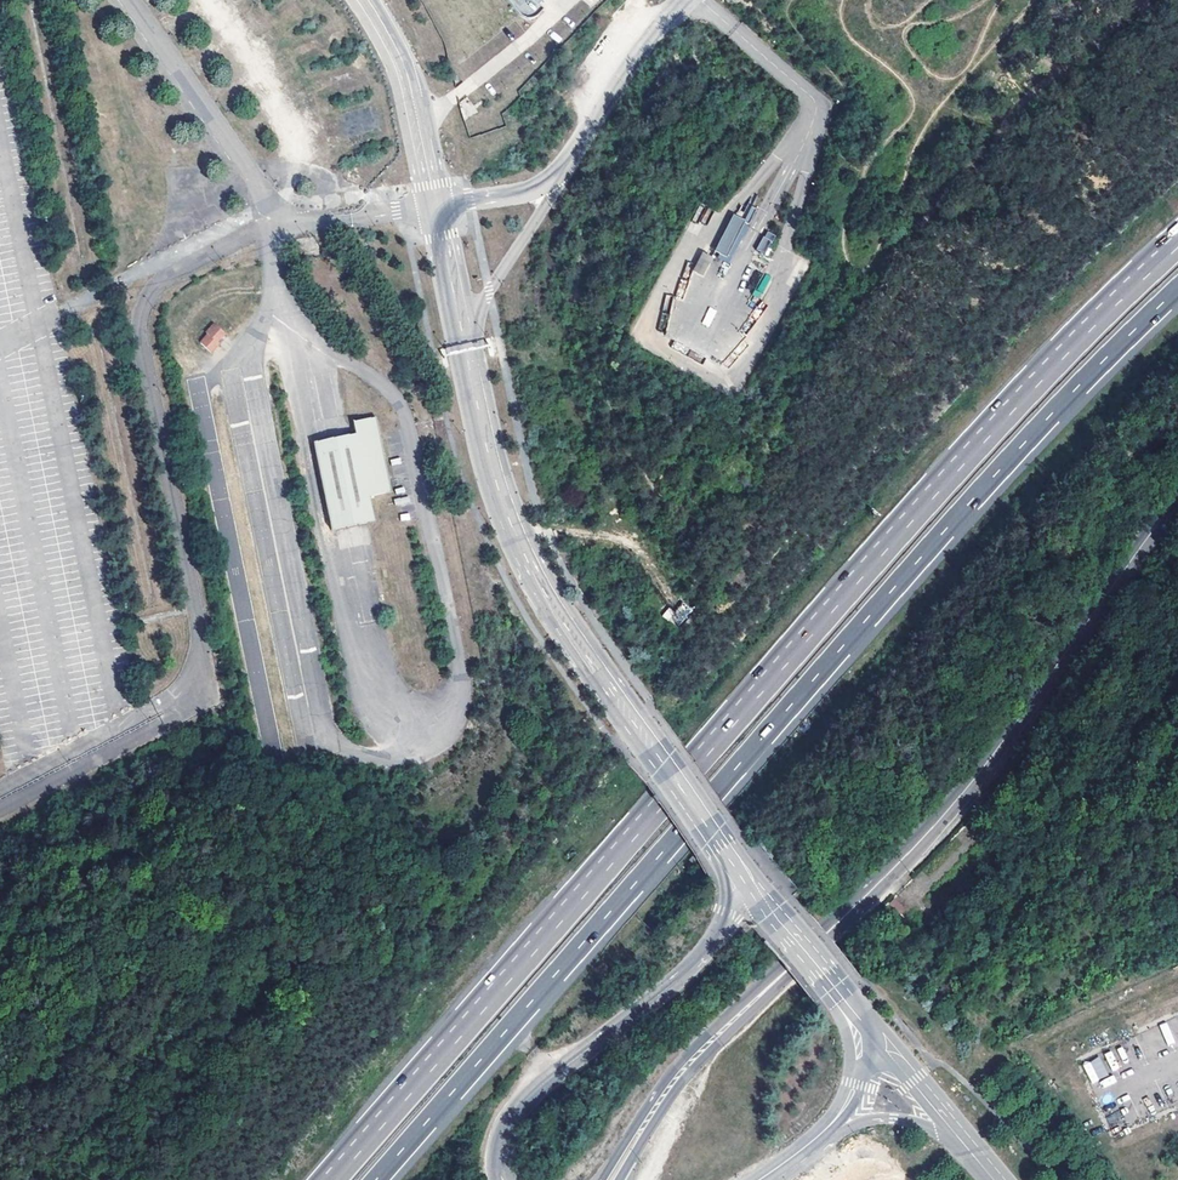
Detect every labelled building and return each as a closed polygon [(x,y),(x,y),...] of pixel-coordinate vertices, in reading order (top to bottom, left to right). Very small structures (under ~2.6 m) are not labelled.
[(515,11),(516,12),(518,14),(520,16),(522,18),(524,18),(526,19),(527,19),(530,19),(534,18),(537,16),(539,15),(540,13),(542,11),(543,10),(537,6),(543,0),(506,0),(515,11)] [(547,30),(556,44),(577,28),(567,15),(547,30)] [(751,206),(746,220),(759,225),(764,210),(751,206)] [(733,214),(714,251),(731,259),(750,222),(733,214)] [(755,250),(764,255),(775,234),(766,230),(755,250)] [(693,268),(703,274),(713,257),(703,251),(693,268)] [(752,295),(760,299),(771,278),(764,274),(752,295)] [(212,324),(197,340),(210,351),(221,339),(219,338),(222,332),(212,324)] [(367,419),(382,494),(389,493),(374,418),(367,419)] [(367,497),(382,494),(367,419),(349,423),(353,435),(310,443),(328,530),(372,522),(367,497)] [(394,498),(395,506),(409,503),(407,496),(394,498)] [(678,627),(693,609),(683,601),(674,611),(669,607),(662,614),(678,627)] [(899,916),(907,908),(895,897),(887,905),(899,916)] [(1161,1024),(1166,1045),(1173,1043),(1167,1023),(1161,1024)] [(1092,1083),(1109,1074),(1099,1055),(1082,1064),(1092,1083)] [(1103,1087),(1116,1082),(1114,1075),(1100,1080),(1103,1087)]
